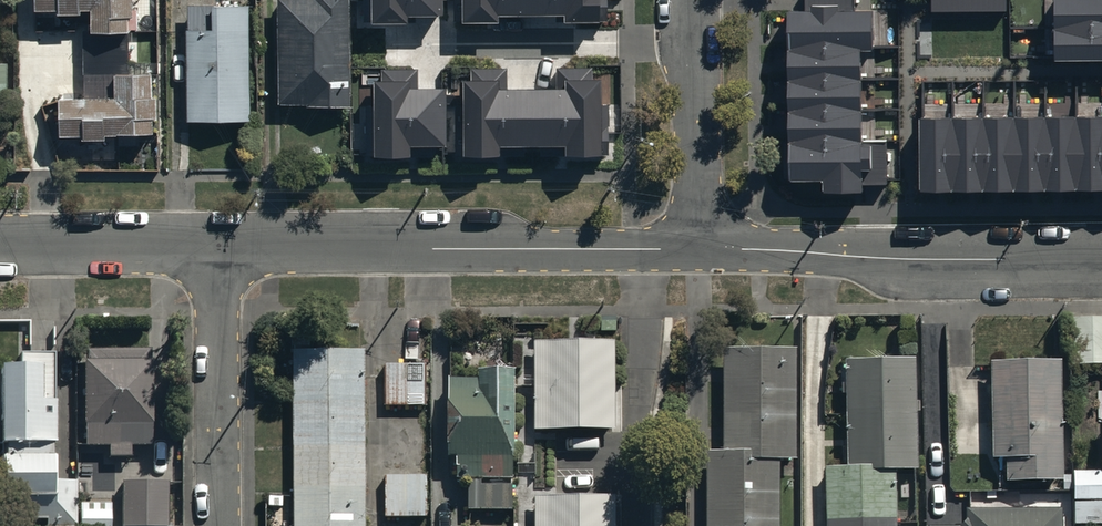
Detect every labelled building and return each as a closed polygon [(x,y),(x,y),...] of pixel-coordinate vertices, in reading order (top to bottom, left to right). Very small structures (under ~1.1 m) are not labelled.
[(32,7),(56,7),(56,12),(79,12),(79,6),(90,6),(90,27),(82,27),(82,95),(57,95),(57,132),(80,132),(80,137),(105,137),(105,129),(143,129),(143,68),(128,68),(128,13),(131,13),(131,0),(32,0),(32,7)] [(276,103),(349,103),(349,93),(349,74),(349,0),(276,0),(276,103)] [(373,23),(406,23),(406,16),(442,16),(442,0),(372,0),(373,23)] [(463,21),(499,21),(499,15),(563,14),(563,21),(605,20),(605,0),(463,0),(463,21)] [(887,184),(886,140),(861,141),(860,49),(873,49),(873,10),(853,10),(853,0),(807,0),(807,13),(790,13),(792,180),(822,180),(822,193),(862,192),(861,185),(887,184)] [(932,10),(1007,10),(1007,0),(932,0),(932,10)] [(1056,61),(1101,60),(1101,0),(1055,0),(1056,61)] [(250,118),(250,1),(184,1),(184,118),(250,118)] [(9,101),(10,57),(0,56),(0,100),(9,101)] [(472,82),(465,82),(466,155),(498,154),(498,146),(567,145),(567,157),(601,157),(601,82),(593,82),(593,67),(557,68),(557,90),(506,90),(506,71),(472,71),(472,82)] [(375,83),(375,157),(409,157),(409,147),(446,147),(446,90),(415,90),(415,72),(382,72),(382,83),(375,83)] [(921,118),(922,191),(1101,189),(1101,116),(921,118)] [(613,342),(533,342),(533,430),(612,431),(613,342)] [(795,346),(720,347),(721,446),(704,447),(704,525),(779,525),(779,460),(796,459),(795,346)] [(148,446),(149,348),(85,348),(84,445),(107,446),(107,457),(129,457),(129,446),(148,446)] [(290,349),(292,525),(364,525),(362,348),(290,349)] [(0,363),(0,441),(51,441),(51,352),(20,352),(20,362),(0,363)] [(916,356),(847,355),(846,465),(826,465),(826,525),(897,525),(897,468),(915,468),(916,356)] [(1006,479),(1062,478),(1060,359),(990,361),(993,460),(1005,460),(1006,479)] [(427,365),(383,366),(384,408),(428,407),(427,365)] [(512,509),(515,369),(480,368),(480,376),(449,375),(447,457),(458,457),(458,475),(470,475),(469,508),(512,509)] [(76,479),(51,480),(51,454),(0,454),(0,496),(19,496),(19,519),(45,519),(45,525),(76,525),(76,479)] [(1074,470),(1075,499),(1101,499),(1101,469),(1074,470)] [(426,473),(382,473),(382,521),(426,521),(426,473)] [(121,479),(121,525),(166,525),(167,480),(121,479)] [(533,496),(534,525),(613,525),(612,494),(533,496)] [(1075,499),(1075,523),(1101,522),(1101,499),(1075,499)] [(79,502),(79,525),(109,525),(109,503),(79,502)] [(967,507),(966,519),(960,525),(928,525),(1060,525),(1060,507),(967,507)]
